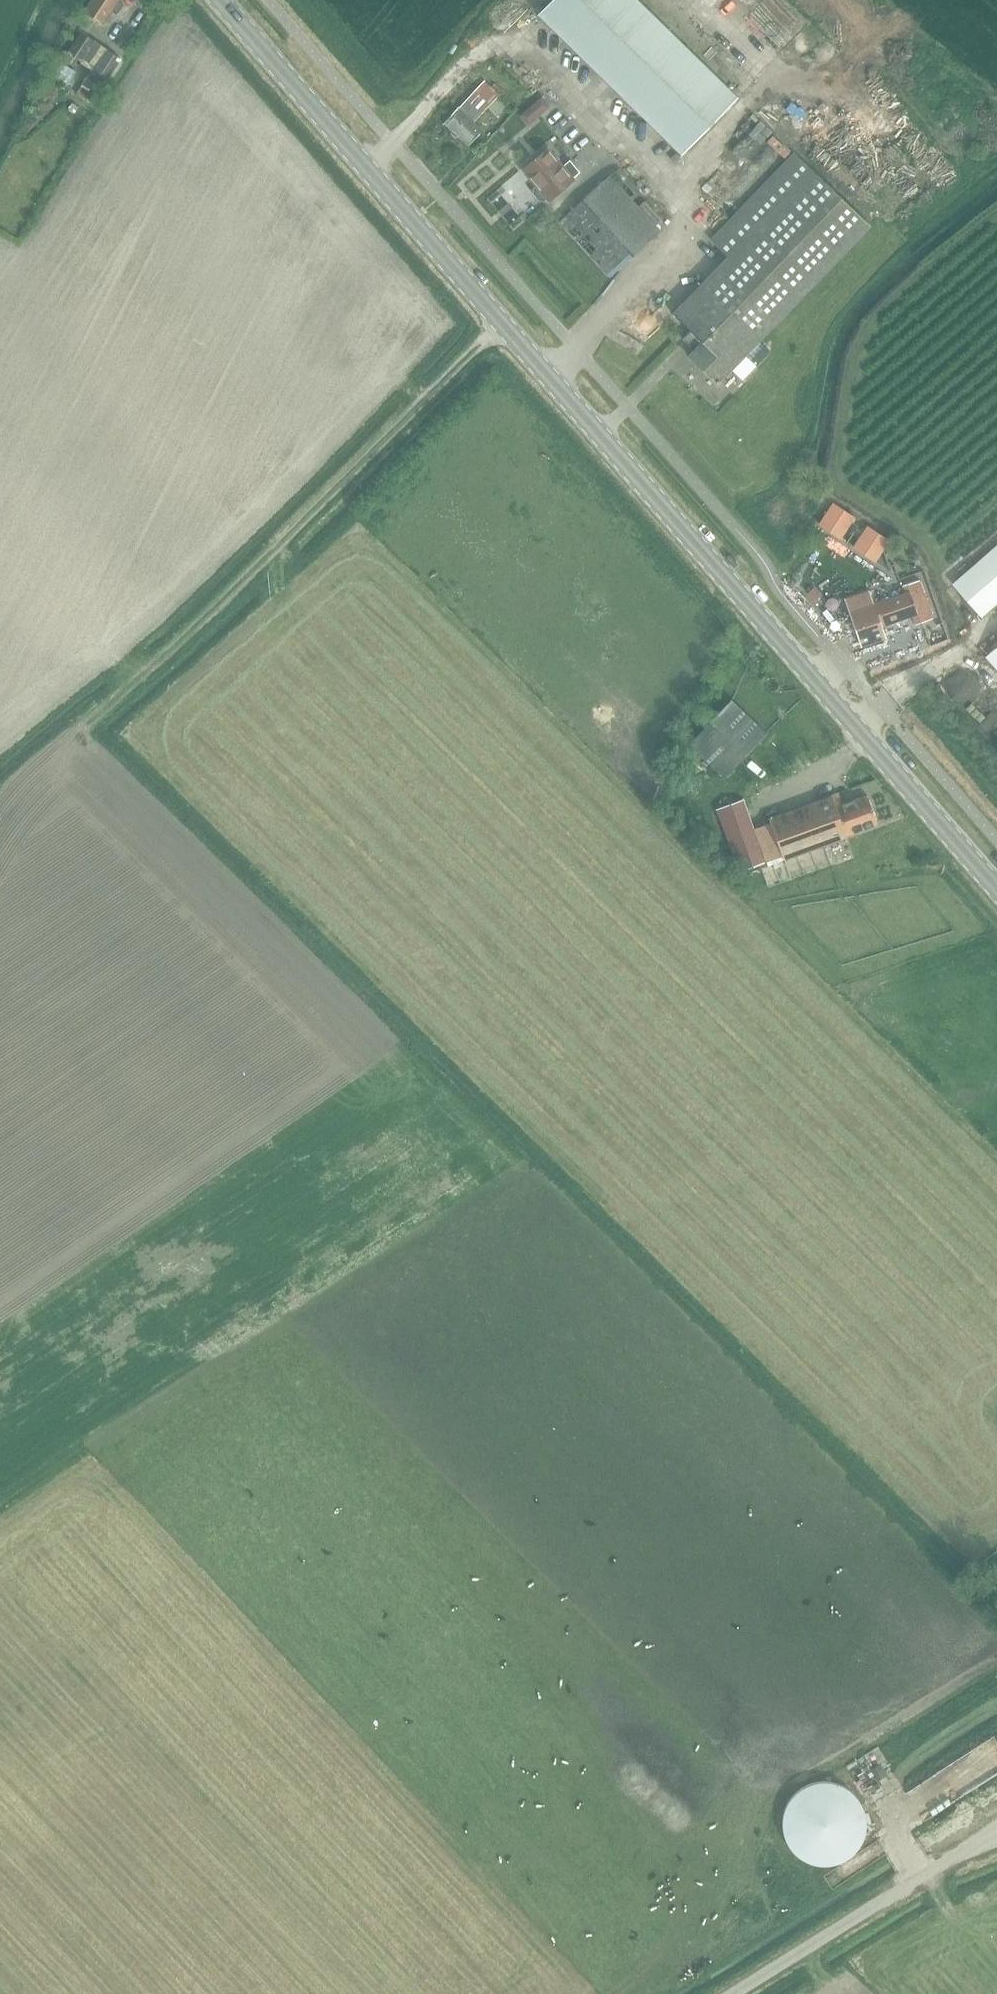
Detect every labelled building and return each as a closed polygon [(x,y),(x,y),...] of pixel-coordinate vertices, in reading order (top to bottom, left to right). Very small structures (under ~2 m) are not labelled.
[(80,10),(99,23),(109,9),(114,12),(121,2),(117,0),(88,0),(80,10)] [(680,157),(737,99),(636,0),(552,0),(537,16),(680,157)] [(737,99),(754,82),(781,110),(837,52),(784,0),(636,0),(737,99)] [(105,49),(92,40),(79,31),(64,51),(78,61),(80,57),(93,67),(92,70),(104,78),(117,57),(105,49)] [(507,105),(499,98),(481,81),(442,124),(467,146),(480,131),(474,126),(489,109),(497,116),(507,105)] [(797,141),(806,127),(787,114),(778,129),(797,141)] [(547,198),(548,199),(573,179),(572,178),(580,172),(569,159),(562,166),(547,149),(522,169),(537,186),(534,188),(533,193),(540,200),(544,200),(547,198)] [(760,341),(870,228),(793,153),(709,240),(726,257),(671,315),(691,333),(681,343),(694,354),(688,360),(716,387),(746,356),(756,366),(770,351),(760,341)] [(606,276),(656,233),(609,179),(560,222),(606,276)] [(831,500),(816,521),(839,537),(853,514),(831,500)] [(866,522),(851,544),(874,559),(888,537),(866,522)] [(981,613),(996,599),(996,540),(952,579),(981,613)] [(901,586),(904,593),(874,603),(849,612),(861,645),(885,637),(881,626),(910,616),(913,625),(930,619),(917,581),(901,586)] [(844,597),(849,612),(874,603),(869,589),(844,597)] [(722,775),(765,732),(730,698),(686,742),(722,775)] [(864,794),(839,803),(834,791),(827,793),(828,794),(765,817),(766,821),(750,827),(741,801),(715,810),(738,873),(763,864),(764,866),(876,826),(864,794)]
